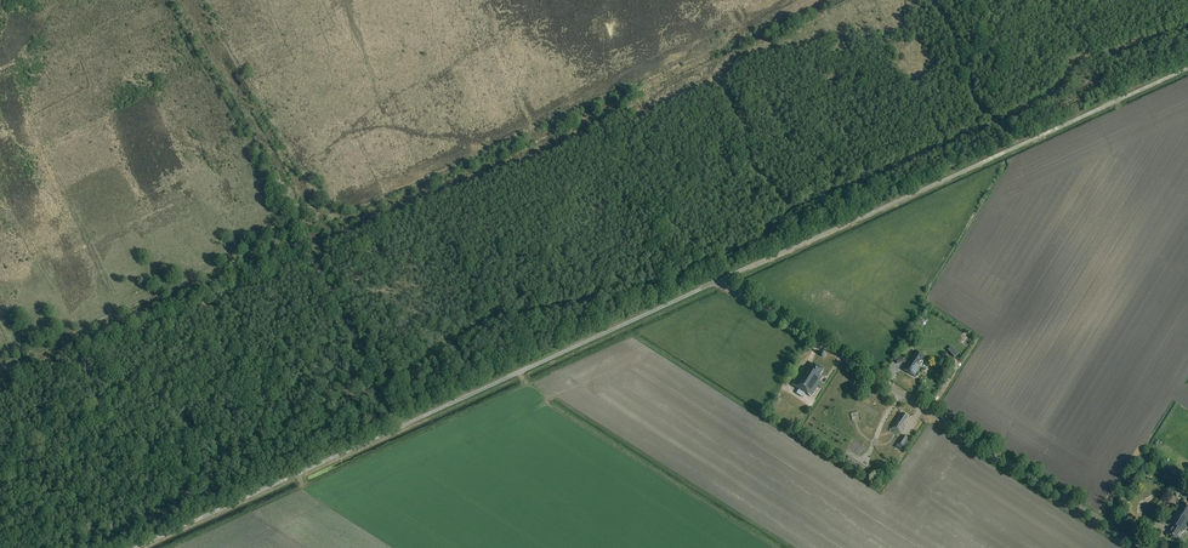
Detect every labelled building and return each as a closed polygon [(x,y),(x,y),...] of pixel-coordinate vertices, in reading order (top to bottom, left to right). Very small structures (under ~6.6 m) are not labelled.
[(950,349),(956,357),(961,353),(954,345),(950,349)] [(924,361),(926,358),(914,350),(908,361),(903,358),(902,356),(896,357),(897,364),(904,362),(906,364),(902,369),(914,377),(920,367),(919,364),(920,362),(924,361)] [(948,355),(945,360),(952,363),(954,359),(948,355)] [(824,370),(814,364),(810,370),(804,366),(788,392),(811,406),(815,399),(811,397),(820,383),(819,382),(822,378),(820,376),(824,370)] [(854,420),(862,419),(860,411),(852,413),(854,420)] [(908,417),(909,416),(903,412),(900,417),(899,416),(891,428),(899,434),(910,419),(908,417)] [(903,447),(908,439),(903,436),(898,445),(903,447)] [(864,473),(867,468),(849,457),(846,462),(864,473)] [(1187,525),(1187,506),(1182,502),(1169,523),(1174,526),(1170,532),(1168,535),(1177,541),(1183,531),(1184,532),(1187,525)]
